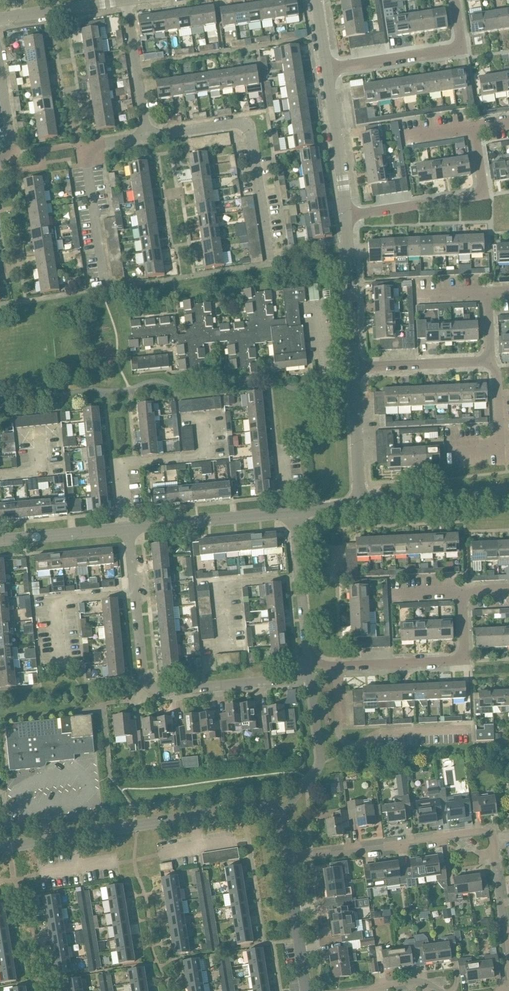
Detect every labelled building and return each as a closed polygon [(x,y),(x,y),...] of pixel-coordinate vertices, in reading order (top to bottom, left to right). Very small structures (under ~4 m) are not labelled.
[(283,0),(280,0),(270,2),(273,20),(286,18),(283,0)] [(286,18),(287,24),(300,22),(299,16),(296,0),(283,0),(286,18)] [(360,0),(344,0),(341,0),(343,13),(361,10),(360,0)] [(273,20),(270,2),(258,3),(261,22),(273,20)] [(261,22),(258,3),(245,5),(248,24),(261,22)] [(236,26),(248,24),(245,5),(233,7),(236,26)] [(214,6),(201,8),(203,27),(216,25),(214,6)] [(223,28),(236,26),(233,7),(220,9),(223,28)] [(382,20),(380,7),(375,8),(376,16),(372,16),(373,21),(377,20),(377,21),(382,20)] [(191,29),(203,27),(201,8),(188,10),(191,29)] [(179,31),(191,29),(188,10),(176,12),(179,31)] [(343,13),(345,25),(363,23),(361,10),(343,13)] [(445,10),(432,12),(435,31),(448,28),(445,10)] [(166,33),(179,31),(176,12),(163,14),(166,33)] [(420,14),(423,33),(435,31),(432,12),(420,14)] [(498,32),(508,30),(508,18),(508,12),(495,14),(498,32)] [(142,17),(138,18),(141,36),(141,41),(147,40),(146,36),(153,35),(151,16),(150,16),(149,14),(142,15),(142,17)] [(166,33),(163,14),(151,16),(153,35),(166,33)] [(410,35),(423,33),(420,14),(407,16),(410,35)] [(483,16),(486,34),(498,32),(495,14),(483,16)] [(395,18),(385,20),(387,35),(397,34),(398,37),(410,35),(407,16),(395,18)] [(486,34),(483,16),(470,18),(473,36),(486,34)] [(83,43),(102,40),(100,28),(106,27),(104,20),(85,23),(86,30),(81,30),(83,43)] [(365,35),(363,23),(345,25),(347,38),(348,38),(354,37),(360,36),(365,35)] [(386,44),(384,32),(379,33),(378,33),(379,45),(386,44)] [(24,39),(26,52),(45,50),(43,37),(24,39)] [(83,43),(85,56),(104,53),(102,40),(83,43)] [(280,49),(274,49),(276,62),(282,62),(301,59),(299,46),(280,49)] [(28,65),(46,62),(45,50),(26,52),(28,65)] [(85,56),(87,68),(106,65),(104,53),(85,56)] [(143,55),(144,61),(157,59),(156,53),(143,55)] [(282,62),(284,74),(303,71),(301,59),(282,62)] [(48,74),(46,62),(28,65),(29,77),(48,74)] [(106,65),(87,68),(89,81),(108,78),(106,65)] [(256,66),(243,68),(246,87),(247,95),(262,93),(261,84),(259,85),(256,66)] [(231,70),(234,89),(246,87),(243,68),(231,70)] [(221,91),(234,89),(231,70),(218,72),(221,91)] [(464,70),(451,72),(454,91),(467,89),(467,88),(471,87),(469,72),(464,73),(464,70)] [(284,74),(286,87),(305,84),(303,71),(284,74)] [(206,74),(209,93),(221,91),(218,72),(206,74)] [(441,93),(454,91),(451,72),(438,74),(441,93)] [(31,90),(50,87),(48,74),(29,77),(31,90)] [(193,76),(196,95),(209,93),(206,74),(193,76)] [(426,76),(429,95),(441,93),(438,74),(426,76)] [(492,76),(495,94),(507,92),(504,74),(492,76)] [(184,97),(196,95),(193,76),(181,78),(184,97)] [(429,95),(426,76),(413,78),(416,97),(429,95)] [(482,96),(495,94),(492,76),(479,78),(482,96)] [(91,93),(110,90),(108,78),(89,81),(91,93)] [(168,80),(171,99),(184,97),(181,78),(168,80)] [(413,78),(401,80),(404,99),(405,103),(417,101),(416,97),(413,78)] [(171,99),(168,80),(155,82),(158,101),(171,99)] [(404,99),(401,80),(389,82),(392,100),(404,99)] [(376,84),(379,102),(392,100),(389,82),(376,84)] [(286,87),(288,99),(307,96),(305,84),(286,87)] [(366,99),(367,104),(379,102),(376,84),(364,86),(365,93),(366,99)] [(352,95),(365,93),(364,86),(351,88),(352,95)] [(33,102),(52,99),(50,87),(31,90),(33,102)] [(93,106),(112,103),(110,90),(91,93),(93,106)] [(353,101),(366,99),(365,93),(352,95),(353,101)] [(288,99),(290,111),(309,109),(307,96),(288,99)] [(35,115),(54,112),(52,99),(33,102),(35,115)] [(353,101),(354,110),(367,108),(367,104),(366,99),(353,101)] [(95,118),(114,115),(112,103),(93,106),(95,118)] [(355,119),(368,117),(367,108),(354,110),(355,119)] [(290,111),(291,124),(310,121),(309,109),(290,111)] [(37,127),(56,124),(54,112),(35,115),(37,127)] [(116,128),(114,115),(95,118),(97,131),(116,128)] [(368,119),(368,117),(355,119),(356,126),(370,124),(369,119),(368,119)] [(291,124),(293,136),(312,133),(310,121),(291,124)] [(56,124),(37,127),(39,140),(58,137),(56,124)] [(361,135),(363,147),(381,144),(380,137),(382,137),(381,125),(365,127),(366,134),(361,135)] [(314,146),(312,133),(293,136),(295,149),(314,146)] [(365,159),(383,157),(381,144),(363,147),(365,159)] [(302,164),(320,162),(318,149),(300,152),(302,164)] [(190,169),(209,166),(207,153),(188,156),(190,169)] [(367,172),(385,169),(383,157),(365,159),(367,172)] [(467,157),(454,159),(457,177),(469,175),(467,157)] [(444,179),(457,177),(454,159),(442,161),(444,179)] [(432,181),(444,179),(442,161),(429,163),(432,181)] [(505,161),(492,163),(495,181),(508,179),(505,161)] [(129,165),(131,178),(150,175),(148,162),(129,165)] [(322,174),(320,162),(302,164),(304,177),(322,174)] [(419,183),(432,181),(429,163),(416,165),(416,166),(410,167),(412,177),(418,175),(419,183)] [(190,169),(192,181),(211,179),(209,166),(190,169)] [(385,169),(367,172),(369,185),(371,185),(377,184),(383,183),(387,182),(386,175),(391,174),(390,168),(385,169)] [(324,187),(322,174),(304,177),(305,190),(324,187)] [(152,187),(150,175),(131,178),(132,190),(152,187)] [(23,181),(25,194),(44,191),(42,178),(23,181)] [(192,181),(194,194),(213,191),(211,179),(192,181)] [(408,192),(406,179),(401,180),(400,180),(402,193),(408,192)] [(379,196),(377,184),(371,185),(372,197),(379,196)] [(134,203),(154,200),(152,187),(132,190),(134,203)] [(305,190),(307,202),(326,199),(324,187),(305,190)] [(27,206),(46,203),(44,191),(25,194),(27,206)] [(194,194),(196,206),(215,203),(213,191),(194,194)] [(307,202),(309,215),(328,212),(326,199),(307,202)] [(155,212),(154,200),(134,203),(136,215),(155,212)] [(48,216),(46,203),(27,206),(29,219),(48,216)] [(196,206),(198,219),(217,216),(215,203),(196,206)] [(157,225),(155,212),(136,215),(138,228),(157,225)] [(309,215),(304,215),(306,228),(311,227),(330,224),(328,212),(309,215)] [(50,228),(48,216),(29,219),(31,231),(50,228)] [(198,219),(200,231),(219,228),(217,216),(198,219)] [(311,227),(306,228),(308,241),(313,240),(332,237),(330,224),(311,227)] [(138,228),(140,240),(159,237),(157,225),(138,228)] [(50,228),(31,231),(33,244),(52,241),(57,240),(55,228),(50,228)] [(221,241),(219,228),(200,231),(202,243),(221,241)] [(482,235),(469,236),(470,254),(483,254),(482,235)] [(458,255),(470,254),(469,236),(457,237),(458,255)] [(140,240),(142,252),(161,250),(159,237),(140,240)] [(432,256),(445,256),(444,237),(432,238),(432,256)] [(445,256),(458,255),(457,237),(444,237),(445,256)] [(420,257),(432,256),(432,238),(419,239),(420,257)] [(395,258),(408,258),(407,239),(394,240),(395,258)] [(407,239),(408,258),(420,257),(419,239),(407,239)] [(52,241),(33,244),(35,256),(54,253),(58,253),(57,240),(52,241)] [(383,259),(395,258),(394,240),(381,241),(369,241),(370,263),(383,262),(383,259)] [(202,243),(204,256),(222,253),(221,241),(202,243)] [(492,246),(493,263),(498,262),(498,263),(508,262),(508,244),(505,244),(505,241),(497,241),(497,245),(497,246),(492,246)] [(142,252),(144,265),(163,262),(161,250),(142,252)] [(56,266),(54,253),(35,256),(37,269),(56,266)] [(224,266),(222,253),(204,256),(206,269),(224,266)] [(165,275),(163,262),(144,265),(146,278),(165,275)] [(58,278),(56,266),(37,269),(39,281),(58,278)] [(60,291),(58,278),(39,281),(41,294),(60,291)] [(374,302),(393,301),(392,288),(395,288),(395,282),(392,282),(380,282),(381,288),(373,289),(374,302)] [(306,303),(304,288),(282,290),(286,320),(274,321),(271,293),(255,294),(255,290),(244,291),(247,320),(248,320),(248,322),(219,325),(219,329),(213,329),(210,303),(195,305),(194,301),(183,302),(186,333),(185,335),(178,336),(176,334),(175,316),(130,321),(132,336),(128,337),(129,348),(173,344),(173,341),(176,341),(179,370),(194,369),(195,374),(206,373),(204,344),(227,341),(230,371),(245,369),(246,374),(258,373),(255,344),(272,342),(275,369),(307,366),(303,327),(300,328),(298,304),(306,303)] [(375,314),(393,313),(393,301),(374,302),(375,314)] [(451,310),(450,305),(438,305),(438,310),(437,310),(438,316),(443,316),(443,310),(451,310)] [(393,313),(375,314),(375,327),(394,326),(394,325),(394,319),(401,319),(400,313),(393,314),(393,313)] [(464,323),(465,342),(478,341),(477,323),(469,323),(469,315),(464,315),(464,323)] [(426,344),(440,343),(439,325),(425,325),(425,320),(416,320),(417,338),(426,338),(426,344)] [(452,342),(465,342),(464,323),(451,324),(452,342)] [(439,325),(440,343),(452,342),(451,324),(439,325)] [(376,333),(373,333),(374,339),(376,339),(376,340),(386,339),(391,339),(395,339),(394,331),(402,331),(402,325),(394,325),(394,326),(375,327),(376,333)] [(501,335),(502,354),(508,353),(508,335),(501,335)] [(168,355),(156,356),(157,369),(169,368),(168,355)] [(157,369),(156,356),(143,358),(144,370),(157,369)] [(144,370),(143,358),(131,359),(132,371),(144,370)] [(473,385),(460,386),(461,405),(474,404),(473,385)] [(473,385),(474,404),(486,403),(486,385),(473,385)] [(460,386),(448,387),(449,405),(461,405),(460,386)] [(435,387),(423,388),(423,407),(436,406),(435,387)] [(448,387),(435,387),(436,406),(449,405),(448,387)] [(423,388),(409,389),(410,407),(423,407),(423,388)] [(385,398),(385,404),(385,409),(398,408),(397,389),(384,390),(384,392),(385,398)] [(409,389),(397,389),(398,408),(410,407),(409,389)] [(247,407),(263,406),(262,393),(245,395),(247,407)] [(235,404),(234,396),(229,396),(223,397),(224,406),(230,406),(229,404),(235,404)] [(137,405),(138,418),(154,417),(154,416),(160,416),(160,411),(154,411),(153,404),(137,405)] [(264,418),(263,406),(247,407),(248,420),(264,418)] [(83,423),(100,422),(98,409),(82,410),(83,423)] [(459,419),(449,420),(450,425),(462,424),(462,419),(462,415),(458,415),(459,419)] [(154,417),(138,418),(140,431),(156,429),(154,417)] [(265,431),(264,418),(248,420),(249,433),(265,431)] [(101,434),(100,422),(83,423),(85,436),(101,434)] [(141,444),(157,442),(156,429),(140,431),(141,444)] [(251,445),(267,443),(265,431),(249,433),(251,445)] [(2,435),(3,444),(15,443),(14,433),(8,434),(2,435)] [(102,447),(101,434),(85,436),(86,448),(102,447)] [(76,437),(67,437),(67,438),(63,438),(64,447),(77,446),(76,437)] [(232,437),(227,437),(228,447),(233,447),(239,447),(238,437),(232,437)] [(393,441),(387,441),(387,442),(387,447),(387,453),(388,458),(388,464),(388,469),(394,468),(394,471),(401,471),(400,468),(401,468),(400,449),(394,450),(393,441)] [(158,455),(157,442),(141,444),(142,457),(158,455)] [(15,443),(3,444),(4,453),(15,452),(15,443)] [(252,458),(268,456),(267,443),(251,445),(252,458)] [(431,445),(425,446),(425,448),(426,467),(439,466),(439,460),(445,460),(444,445),(437,445),(437,448),(431,448),(431,445)] [(103,451),(102,447),(86,448),(87,461),(103,459),(105,459),(105,451),(103,451)] [(425,448),(412,449),(413,467),(426,467),(425,448)] [(412,449),(400,449),(401,468),(413,467),(412,449)] [(269,468),(268,456),(252,458),(253,470),(269,468)] [(88,473),(105,472),(103,459),(87,461),(88,473)] [(231,472),(236,472),(241,471),(240,461),(230,463),(231,472)] [(210,462),(201,463),(201,468),(202,474),(212,474),(210,462)] [(269,468),(253,470),(254,483),(271,481),(269,468)] [(88,473),(90,486),(106,484),(105,472),(88,473)] [(71,476),(66,476),(67,478),(68,488),(73,488),(72,487),(77,487),(79,487),(78,478),(72,479),(71,476)] [(47,478),(38,479),(39,490),(49,489),(48,483),(48,478),(47,478)] [(39,490),(38,479),(28,480),(29,485),(29,491),(39,490)] [(272,494),(271,481),(254,483),(256,496),(272,494)] [(178,483),(165,484),(166,489),(167,505),(180,504),(178,488),(178,483)] [(229,483),(216,484),(217,500),(230,499),(229,483)] [(107,497),(106,484),(90,486),(90,493),(85,493),(86,498),(91,498),(107,497)] [(165,484),(152,485),(153,490),(154,506),(167,505),(166,489),(165,484)] [(205,501),(217,500),(216,484),(203,485),(205,501)] [(192,502),(205,501),(203,485),(191,486),(192,502)] [(180,504),(192,502),(191,486),(178,488),(180,504)] [(107,497),(91,498),(92,511),(108,510),(107,497)] [(66,498),(53,500),(54,516),(67,515),(66,498)] [(15,499),(2,500),(3,505),(4,521),(17,520),(15,503),(15,499)] [(42,517),(54,516),(53,500),(40,501),(42,517)] [(80,500),(69,501),(70,514),(81,512),(80,500)] [(29,518),(42,517),(40,501),(28,502),(29,518)] [(17,520),(29,518),(28,502),(15,503),(17,520)] [(275,533),(262,534),(263,550),(264,555),(282,554),(281,543),(276,543),(275,533)] [(251,551),(263,550),(262,534),(249,536),(251,551)] [(444,535),(445,553),(463,552),(462,539),(458,539),(458,534),(444,535)] [(421,554),(433,554),(432,535),(420,536),(421,554)] [(433,554),(445,553),(444,535),(432,535),(433,554)] [(238,553),(251,551),(249,536),(237,537),(238,553)] [(408,555),(421,554),(420,536),(407,537),(408,555)] [(226,554),(238,553),(237,537),(224,538),(226,554)] [(383,556),(395,555),(394,537),(382,538),(383,556)] [(395,555),(408,555),(407,537),(394,537),(395,555)] [(213,555),(226,554),(224,538),(212,539),(213,555)] [(370,557),(383,556),(382,538),(369,539),(370,557)] [(212,539),(199,540),(200,556),(201,562),(214,561),(213,555),(212,539)] [(357,543),(357,549),(357,555),(357,557),(370,557),(369,539),(356,539),(357,543)] [(508,560),(508,542),(497,543),(498,561),(508,560)] [(473,562),(486,562),(485,543),(472,544),(473,562)] [(486,562),(498,561),(497,543),(485,543),(486,562)] [(151,546),(152,559),(168,557),(167,544),(151,546)] [(111,549),(98,550),(100,566),(110,565),(111,571),(107,571),(108,578),(114,577),(113,568),(118,568),(117,556),(112,556),(111,549)] [(86,551),(88,568),(100,566),(98,550),(86,551)] [(74,552),(75,569),(88,568),(86,551),(74,552)] [(61,554),(63,570),(75,569),(74,552),(61,554)] [(49,555),(50,571),(63,570),(61,554),(49,555)] [(50,571),(49,555),(36,556),(37,573),(50,571)] [(169,570),(169,569),(168,557),(152,559),(153,571),(169,570)] [(228,571),(228,576),(238,576),(237,571),(237,570),(237,566),(228,567),(228,571)] [(153,571),(154,584),(171,582),(175,582),(174,569),(169,569),(169,570),(153,571)] [(203,571),(196,572),(197,580),(203,579),(213,578),(212,573),(203,574),(203,571)] [(115,587),(114,580),(102,581),(103,588),(115,587)] [(350,600),(369,599),(368,586),(367,586),(367,580),(353,580),(354,587),(349,587),(350,600)] [(39,590),(39,582),(32,583),(33,595),(49,594),(49,589),(39,590)] [(156,596),(172,595),(171,582),(154,584),(156,596)] [(265,585),(266,598),(282,597),(280,584),(265,585)] [(0,586),(0,599),(7,598),(12,598),(11,585),(6,586),(0,586)] [(157,609),(173,607),(172,595),(156,596),(157,609)] [(283,609),(282,597),(266,598),(267,611),(283,609)] [(9,611),(7,598),(0,599),(0,612),(9,611)] [(350,600),(351,613),(369,612),(369,599),(350,600)] [(101,602),(102,615),(119,613),(117,600),(101,602)] [(158,621),(174,620),(173,607),(157,609),(158,621)] [(267,611),(261,611),(262,618),(262,624),(268,623),(284,622),(283,609),(267,611)] [(10,623),(9,611),(0,612),(0,624),(10,623)] [(351,613),(351,625),(370,625),(369,612),(351,613)] [(103,627),(120,626),(119,613),(102,615),(103,627)] [(159,634),(176,632),(174,620),(158,621),(159,634)] [(439,622),(440,640),(453,640),(452,621),(439,622)] [(285,634),(284,622),(268,623),(269,636),(285,634)] [(415,641),(427,641),(426,622),(414,623),(415,641)] [(427,641),(440,640),(439,622),(426,622),(427,641)] [(0,624),(0,637),(11,636),(11,629),(15,629),(15,623),(10,623),(0,624)] [(415,641),(414,623),(401,623),(402,642),(415,641)] [(28,634),(33,634),(32,624),(27,625),(23,625),(24,634),(28,634)] [(352,638),(356,638),(362,638),(368,637),(371,637),(370,625),(351,625),(352,638)] [(105,640),(121,638),(120,626),(103,627),(105,640)] [(86,629),(81,630),(82,639),(93,638),(91,628),(86,628),(86,629)] [(490,648),(503,647),(502,629),(489,630),(490,648)] [(490,648),(489,630),(476,630),(477,649),(490,648)] [(177,645),(176,632),(159,634),(161,647),(177,645)] [(287,647),(285,634),(269,636),(271,648),(287,647)] [(12,648),(11,636),(0,637),(0,650),(12,648)] [(106,652),(122,651),(121,638),(105,640),(106,652)] [(162,659),(178,658),(177,645),(161,647),(162,659)] [(19,660),(18,647),(12,648),(0,650),(0,662),(19,660)] [(288,660),(287,647),(271,648),(272,661),(288,660)] [(31,659),(36,659),(35,649),(25,650),(26,660),(31,659)] [(106,660),(103,660),(104,665),(107,665),(123,663),(122,651),(106,652),(106,660)] [(94,653),(89,653),(89,654),(84,655),(85,663),(95,662),(94,653)] [(178,658),(162,659),(163,672),(179,671),(178,658)] [(18,673),(17,668),(20,668),(19,660),(0,662),(0,675),(18,673)] [(125,676),(123,663),(107,665),(108,678),(125,676)] [(0,675),(0,684),(0,688),(16,686),(15,678),(18,678),(18,673),(0,675)] [(38,674),(28,675),(29,685),(39,684),(38,674)] [(452,684),(453,700),(466,699),(465,683),(452,684)] [(427,701),(440,700),(439,684),(427,685),(427,701)] [(440,700),(453,700),(452,684),(439,684),(440,700)] [(427,701),(427,685),(414,686),(415,701),(419,701),(423,707),(427,707),(427,701)] [(402,702),(402,686),(389,687),(390,703),(389,703),(390,708),(394,708),(394,702),(402,702)] [(415,701),(414,686),(402,686),(402,702),(407,702),(410,707),(415,707),(415,701)] [(364,702),(364,708),(364,709),(377,709),(377,703),(376,687),(363,688),(363,689),(364,696),(364,702)] [(377,703),(389,703),(390,703),(389,687),(376,687),(377,703)] [(505,691),(492,692),(493,708),(497,707),(501,713),(506,713),(505,707),(505,691)] [(493,708),(492,692),(479,693),(479,700),(475,701),(475,714),(493,714),(493,708)] [(242,724),(242,731),(262,729),(263,729),(261,710),(254,711),(254,704),(240,706),(242,724)] [(227,718),(220,718),(222,733),(232,732),(232,725),(242,724),(240,706),(226,707),(227,718)] [(285,733),(285,731),(296,730),(294,711),(283,712),(283,707),(269,709),(268,706),(261,706),(261,710),(263,729),(263,733),(277,732),(277,733),(285,733)] [(213,714),(198,715),(200,734),(209,734),(209,739),(222,738),(220,724),(214,725),(213,714)] [(179,728),(180,742),(193,741),(192,735),(200,734),(198,715),(184,717),(185,728),(179,728)] [(138,744),(137,732),(136,721),(130,722),(129,716),(113,718),(115,738),(127,737),(128,745),(138,744)] [(90,717),(6,726),(10,771),(35,768),(35,766),(42,766),(43,765),(44,765),(44,764),(44,763),(44,762),(74,759),(74,755),(94,753),(90,717)] [(172,718),(157,719),(159,741),(160,741),(160,745),(173,744),(174,748),(174,752),(180,752),(180,747),(181,747),(180,742),(179,728),(173,729),(172,718)] [(137,732),(138,744),(139,751),(145,751),(144,742),(159,741),(157,719),(142,721),(143,731),(137,732)] [(493,725),(484,726),(484,730),(485,740),(494,740),(493,725)] [(182,759),(182,762),(182,763),(183,769),(198,768),(197,758),(182,759)] [(408,774),(398,776),(400,796),(411,795),(408,774)] [(341,775),(333,776),(334,783),(336,783),(337,793),(343,792),(341,775)] [(437,782),(437,779),(427,780),(430,799),(416,801),(419,825),(436,823),(435,818),(442,817),(440,805),(438,790),(437,782)] [(478,797),(478,794),(471,795),(474,813),(480,812),(480,817),(496,815),(494,798),(484,799),(484,796),(478,797)] [(411,815),(408,796),(394,798),(395,805),(386,807),(388,825),(389,824),(389,825),(391,826),(396,826),(398,824),(398,823),(405,822),(404,816),(411,815)] [(454,798),(447,799),(447,804),(448,812),(447,812),(449,821),(464,819),(464,814),(471,813),(468,796),(454,798)] [(362,802),(348,804),(349,815),(356,814),(357,820),(358,828),(375,826),(372,807),(363,809),(362,802)] [(349,827),(347,812),(333,814),(334,821),(326,822),(328,838),(343,836),(342,828),(349,827)] [(231,849),(233,860),(239,859),(238,848),(231,849)] [(203,865),(210,864),(208,853),(202,854),(203,865)] [(450,903),(448,888),(447,880),(444,864),(438,865),(437,858),(423,860),(426,878),(436,876),(437,881),(438,881),(438,882),(443,888),(444,888),(447,908),(451,908),(450,903)] [(407,885),(407,888),(417,887),(416,879),(426,878),(423,860),(410,862),(411,869),(405,870),(407,885)] [(331,871),(324,872),(325,880),(324,880),(325,885),(343,883),(342,876),(349,875),(347,862),(330,865),(331,871)] [(173,870),(172,863),(160,865),(161,872),(173,870)] [(398,863),(384,865),(386,881),(387,887),(387,888),(407,885),(405,870),(399,870),(398,863)] [(387,887),(386,881),(384,865),(370,867),(371,873),(365,874),(367,890),(387,887)] [(225,869),(227,882),(242,879),(240,866),(225,869)] [(480,883),(479,876),(466,877),(469,894),(476,893),(476,899),(482,898),(489,897),(487,882),(480,883)] [(164,892),(179,890),(177,877),(162,879),(164,892)] [(454,887),(448,888),(450,903),(463,901),(462,895),(469,894),(466,877),(453,879),(454,887)] [(229,895),(244,892),(242,879),(227,882),(229,895)] [(343,883),(325,885),(326,891),(327,890),(328,899),(335,898),(336,904),(337,904),(344,903),(353,902),(351,889),(344,890),(343,883)] [(107,888),(109,901),(124,899),(122,886),(107,888)] [(166,905),(181,903),(179,890),(164,892),(166,905)] [(247,905),(244,892),(229,895),(231,907),(247,905)] [(46,912),(61,909),(59,896),(43,899),(46,912)] [(124,899),(109,901),(111,914),(127,911),(124,899)] [(200,907),(196,908),(197,913),(201,912),(205,912),(203,899),(198,900),(200,907)] [(338,912),(330,913),(332,925),(353,922),(355,922),(358,921),(357,914),(354,915),(354,911),(359,910),(358,901),(353,902),(344,903),(345,910),(337,911),(338,912)] [(168,918),(183,915),(181,903),(166,905),(168,918)] [(249,918),(247,905),(231,907),(233,920),(249,918)] [(451,918),(450,908),(442,909),(444,920),(451,918)] [(48,924),(63,922),(61,909),(46,912),(48,924)] [(127,911),(111,914),(113,927),(129,924),(127,911)] [(170,930),(185,928),(183,915),(168,918),(170,930)] [(88,918),(90,930),(95,930),(95,929),(99,928),(97,916),(93,916),(93,917),(88,918)] [(251,930),(249,918),(233,920),(235,933),(251,930)] [(493,925),(492,918),(481,919),(482,926),(493,925)] [(50,937),(65,934),(63,922),(48,924),(50,937)] [(353,922),(332,925),(333,937),(341,936),(341,937),(349,936),(350,943),(363,941),(362,932),(357,933),(356,929),(354,930),(353,922)] [(115,939),(131,937),(129,924),(113,927),(115,939)] [(172,943),(188,941),(185,928),(170,930),(172,943)] [(253,943),(251,930),(235,933),(237,946),(253,943)] [(9,943),(7,931),(0,932),(0,945),(9,943)] [(50,937),(52,950),(67,947),(65,934),(50,937)] [(417,935),(414,935),(414,939),(415,942),(417,957),(424,956),(425,964),(438,962),(435,946),(429,946),(427,938),(423,934),(417,935)] [(133,949),(131,937),(115,939),(117,952),(133,949)] [(435,946),(438,962),(451,960),(450,952),(457,951),(455,937),(441,939),(442,945),(435,946)] [(375,945),(374,939),(360,941),(361,947),(375,945)] [(402,950),(396,951),(399,967),(412,966),(411,958),(417,957),(415,942),(409,943),(408,940),(405,940),(402,950)] [(190,954),(188,941),(172,943),(174,956),(190,954)] [(11,956),(9,943),(0,945),(0,958),(11,956)] [(52,950),(54,962),(69,960),(67,947),(52,950)] [(384,970),(399,967),(396,951),(383,953),(382,947),(375,948),(377,958),(377,962),(377,963),(383,962),(384,970)] [(135,963),(133,949),(117,952),(120,965),(135,963)] [(248,965),(264,962),(262,949),(246,952),(248,965)] [(330,952),(331,965),(348,963),(348,962),(357,961),(356,954),(353,954),(352,949),(330,952)] [(480,963),(478,964),(481,981),(493,979),(492,971),(499,970),(497,955),(490,956),(484,957),(485,963),(480,963)] [(13,969),(11,956),(0,958),(0,971),(13,969)] [(377,962),(377,958),(369,960),(371,974),(378,973),(377,962)] [(71,973),(69,960),(54,962),(56,975),(71,973)] [(198,960),(183,962),(185,975),(200,973),(200,972),(207,971),(205,960),(198,961),(198,960)] [(481,981),(478,964),(466,965),(465,960),(458,961),(460,975),(467,974),(468,982),(469,982),(469,985),(476,984),(476,981),(481,981)] [(264,962),(248,965),(251,978),(266,975),(264,962)] [(348,963),(331,965),(333,979),(356,976),(355,969),(349,970),(348,963)] [(13,969),(0,971),(0,982),(0,984),(16,982),(13,969)] [(128,971),(130,984),(146,982),(144,969),(128,971)] [(202,985),(200,973),(185,975),(187,988),(202,985)] [(253,990),(268,988),(266,975),(251,978),(253,990)] [(66,990),(82,990),(80,979),(65,982),(66,990)] [(146,982),(130,984),(131,990),(147,990),(146,982)]
